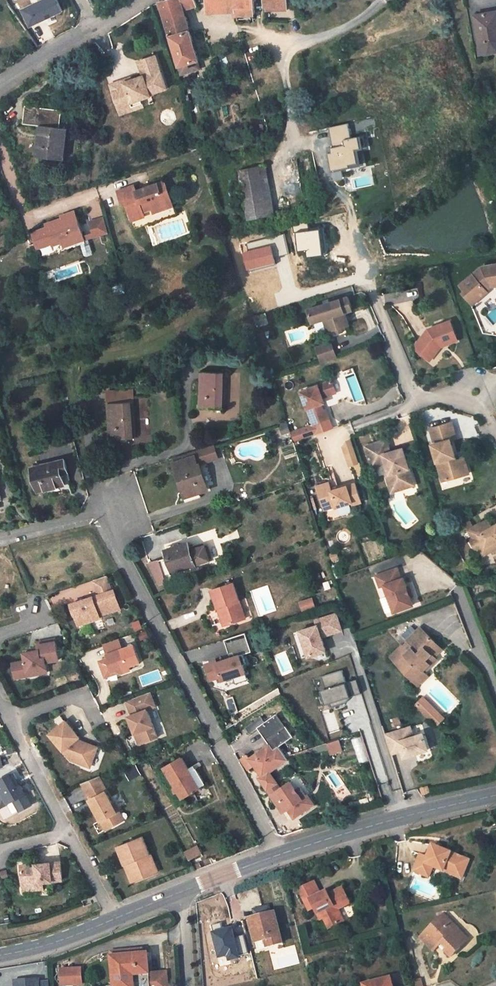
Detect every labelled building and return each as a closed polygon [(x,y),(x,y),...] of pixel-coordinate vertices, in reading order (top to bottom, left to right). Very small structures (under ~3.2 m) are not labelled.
[(200,69),(197,61),(199,61),(190,31),(185,33),(183,23),(179,12),(183,10),(180,0),(170,0),(169,0),(160,3),(182,75),(200,69)] [(183,10),(196,7),(194,0),(180,0),(183,10)] [(234,8),(254,7),(254,0),(205,0),(206,9),(234,8)] [(32,23),(16,1),(8,6),(24,28),(32,23)] [(235,16),(255,16),(254,7),(234,8),(235,16)] [(476,15),(481,42),(495,39),(495,11),(476,15)] [(167,87),(155,55),(138,61),(143,75),(124,82),(125,87),(113,92),(121,114),(134,109),(131,102),(151,95),(150,93),(167,87)] [(491,75),(485,77),(489,89),(495,88),(491,75)] [(110,84),(113,92),(125,87),(124,82),(131,79),(131,77),(110,84)] [(485,77),(478,79),(481,91),(489,89),(485,77)] [(62,119),(62,110),(26,106),(24,124),(42,126),(39,154),(50,155),(62,157),(66,129),(61,128),(53,127),(54,118),(62,119)] [(61,128),(62,119),(54,118),(53,127),(61,128)] [(231,149),(229,142),(221,144),(223,151),(231,149)] [(276,214),(266,164),(240,170),(249,220),(276,214)] [(176,214),(164,181),(136,191),(134,185),(118,191),(122,202),(125,201),(136,228),(176,214)] [(84,241),(75,212),(61,217),(62,219),(46,225),(47,228),(33,233),(36,242),(51,237),(53,244),(54,246),(62,243),(72,240),(73,244),(84,241)] [(105,216),(90,220),(94,234),(108,231),(105,216)] [(51,237),(36,242),(39,249),(53,244),(51,237)] [(482,267),(461,285),(466,291),(463,293),(473,305),(488,292),(487,291),(491,287),(495,286),(495,265),(482,267)] [(349,326),(345,312),(352,310),(348,296),(307,310),(312,323),(323,320),(327,333),(349,326)] [(452,321),(430,328),(418,342),(419,349),(425,353),(431,346),(433,348),(437,348),(440,343),(445,341),(446,344),(458,339),(452,321)] [(317,348),(319,355),(334,350),(332,343),(317,348)] [(430,357),(437,348),(433,348),(431,346),(425,353),(430,357)] [(319,355),(322,363),(337,358),(334,350),(319,355)] [(225,409),(227,372),(201,371),(199,407),(225,409)] [(328,411),(323,399),(340,392),(336,380),(304,392),(316,425),(333,418),(330,410),(328,411)] [(132,391),(108,392),(110,439),(135,438),(132,391)] [(452,422),(430,428),(434,443),(432,444),(442,481),(459,476),(457,470),(467,467),(465,458),(457,460),(451,439),(457,438),(452,422)] [(352,439),(341,442),(348,467),(360,464),(352,439)] [(416,484),(403,449),(389,453),(385,441),(364,449),(371,469),(386,464),(390,475),(387,476),(391,489),(400,486),(401,490),(416,484)] [(200,450),(193,453),(194,455),(197,464),(198,464),(204,461),(200,450)] [(199,491),(207,489),(198,464),(197,464),(194,455),(174,462),(177,470),(176,471),(184,496),(183,496),(185,503),(202,498),(199,491)] [(68,472),(65,459),(31,467),(37,491),(65,485),(62,473),(68,472)] [(467,467),(457,470),(459,476),(469,473),(467,467)] [(336,509),(351,504),(352,507),(361,504),(355,485),(331,493),(329,484),(316,489),(322,509),(335,504),(336,509)] [(474,538),(481,550),(487,547),(491,553),(495,550),(495,529),(493,529),(488,521),(472,531),(476,538),(474,538)] [(474,538),(468,542),(475,554),(481,550),(474,538)] [(209,560),(204,545),(190,550),(188,543),(165,550),(172,572),(195,565),(208,560),(209,560)] [(487,547),(481,550),(484,557),(491,553),(487,547)] [(398,569),(377,576),(380,587),(385,586),(395,612),(413,605),(411,597),(407,588),(404,579),(401,579),(398,569)] [(109,575),(96,579),(101,594),(73,603),(80,624),(102,618),(101,615),(122,608),(116,589),(114,590),(109,575)] [(212,590),(224,626),(240,620),(234,601),(239,599),(232,583),(212,590)] [(378,589),(386,615),(392,613),(384,587),(378,589)] [(328,602),(325,593),(319,595),(323,604),(328,602)] [(298,602),(301,612),(315,607),(312,597),(298,602)] [(234,601),(240,620),(245,618),(239,599),(234,601)] [(337,613),(316,620),(317,625),(300,631),(308,657),(326,651),(321,637),(342,630),(337,613)] [(39,641),(62,634),(59,624),(36,631),(39,641)] [(436,643),(421,628),(408,641),(413,646),(408,651),(401,644),(390,656),(397,663),(416,682),(425,673),(421,670),(428,664),(431,667),(437,661),(434,657),(428,651),(436,643)] [(147,630),(139,633),(142,639),(149,636),(147,630)] [(246,633),(225,639),(230,654),(234,652),(235,656),(231,658),(217,662),(217,661),(206,664),(211,680),(221,677),(223,680),(234,676),(247,672),(244,664),(247,663),(244,654),(243,650),(251,647),(246,633)] [(119,638),(104,644),(109,656),(108,657),(106,661),(101,663),(105,674),(117,669),(123,672),(132,669),(130,665),(141,661),(135,644),(123,648),(119,638)] [(57,639),(39,642),(40,647),(41,650),(31,651),(26,652),(27,661),(14,663),(17,678),(31,675),(30,671),(48,668),(47,662),(61,659),(57,639)] [(443,648),(436,643),(428,651),(434,657),(443,648)] [(425,673),(431,667),(428,664),(421,670),(425,673)] [(362,693),(357,679),(347,682),(343,670),(322,676),(325,686),(320,688),(325,705),(330,703),(332,707),(346,703),(345,699),(351,697),(362,693)] [(249,679),(247,672),(234,676),(236,683),(249,679)] [(425,673),(416,682),(419,685),(428,677),(425,673)] [(152,691),(127,701),(133,715),(129,716),(140,744),(159,737),(149,709),(157,706),(152,691)] [(423,712),(436,725),(444,718),(423,698),(416,705),(423,712)] [(338,730),(334,711),(324,713),(329,732),(338,730)] [(283,729),(286,726),(278,713),(273,717),(283,729)] [(293,735),(286,726),(283,729),(273,717),(265,723),(261,717),(246,728),(250,733),(259,727),(270,743),(275,749),(279,746),(293,735)] [(67,721),(51,734),(72,760),(82,764),(84,759),(93,763),(99,747),(85,742),(82,744),(78,739),(81,737),(67,721)] [(411,727),(385,735),(390,749),(401,746),(402,750),(404,757),(429,749),(423,733),(414,736),(411,727)] [(339,738),(327,742),(330,753),(343,749),(339,738)] [(267,789),(277,783),(269,772),(275,767),(273,764),(286,755),(279,746),(275,749),(270,743),(250,758),(248,755),(241,759),(249,770),(255,765),(262,776),(260,779),(267,789)] [(273,764),(275,767),(288,758),(286,755),(273,764)] [(181,756),(164,766),(175,785),(172,787),(174,790),(177,789),(181,796),(205,782),(195,766),(189,770),(181,756)] [(13,799),(20,810),(31,804),(14,773),(0,781),(0,806),(13,799)] [(106,788),(101,776),(83,783),(90,800),(89,801),(98,822),(99,822),(102,832),(116,826),(112,817),(115,816),(112,806),(104,788),(106,788)] [(114,806),(112,806),(115,816),(112,817),(116,826),(121,824),(118,815),(114,806)] [(144,837),(119,847),(126,865),(128,864),(136,882),(155,874),(151,864),(156,862),(152,854),(151,854),(144,837)] [(197,845),(184,852),(189,860),(202,853),(197,845)] [(445,869),(454,872),(453,876),(463,880),(471,861),(435,846),(429,859),(423,856),(416,871),(431,878),(435,868),(444,872),(445,869)] [(23,866),(25,888),(40,887),(39,882),(44,881),(64,879),(62,862),(23,866)] [(128,864),(126,865),(133,883),(136,882),(128,864)] [(40,887),(25,888),(25,891),(45,889),(44,881),(39,882),(40,887)] [(348,899),(343,889),(329,896),(327,891),(321,895),(315,883),(298,892),(309,912),(314,909),(321,922),(325,919),(331,931),(345,923),(338,910),(345,907),(342,902),(348,899)] [(345,907),(351,904),(348,899),(342,902),(345,907)] [(257,917),(251,919),(256,943),(266,941),(268,948),(284,944),(276,913),(272,913),(270,905),(255,909),(257,917)] [(465,936),(445,916),(422,938),(435,951),(441,945),(444,941),(450,947),(446,951),(452,957),(463,947),(458,942),(465,936)] [(235,925),(212,930),(219,959),(230,957),(231,961),(243,959),(235,925)] [(458,942),(463,947),(470,941),(465,936),(458,942)] [(258,950),(268,948),(266,941),(256,943),(258,950)] [(441,945),(446,951),(450,947),(444,941),(441,945)] [(148,954),(112,957),(115,985),(168,985),(167,972),(150,974),(148,954)] [(60,972),(61,985),(78,985),(81,985),(80,971),(60,972)]
